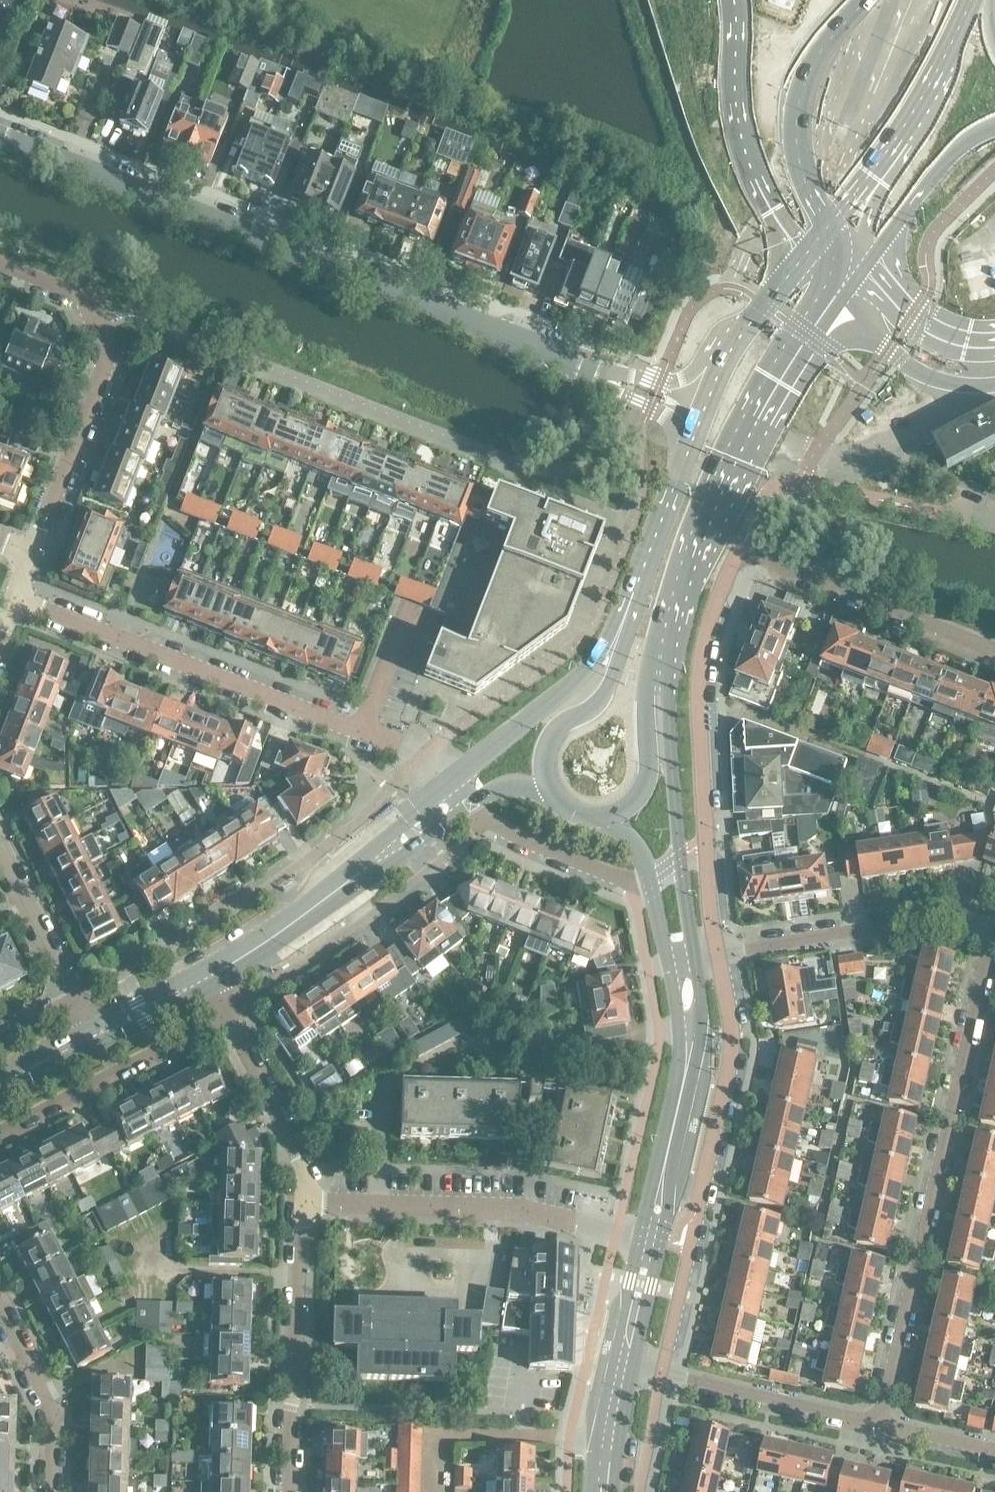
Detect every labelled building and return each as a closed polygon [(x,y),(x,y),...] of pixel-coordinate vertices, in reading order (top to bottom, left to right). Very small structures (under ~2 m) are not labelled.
[(27,0),(0,0),(0,3),(0,4),(0,11),(20,18),(27,0)] [(129,58),(142,29),(117,20),(106,48),(129,58)] [(160,98),(145,92),(157,64),(152,62),(164,32),(144,24),(142,29),(129,58),(118,84),(130,88),(126,98),(132,100),(128,108),(123,107),(120,114),(125,116),(121,125),(120,124),(120,125),(132,131),(133,135),(140,138),(143,135),(147,136),(147,135),(146,135),(153,117),(160,98)] [(62,78),(63,75),(65,69),(76,73),(89,40),(49,25),(33,67),(25,85),(54,97),(62,78)] [(193,38),(183,64),(197,69),(207,43),(193,38)] [(222,97),(243,105),(260,66),(238,58),(222,97)] [(260,64),(260,66),(243,105),(242,106),(254,111),(258,97),(275,104),(277,101),(282,103),(293,78),(260,64)] [(320,101),(326,86),(294,74),(293,78),(285,99),(301,105),(305,95),(320,101)] [(315,112),(347,125),(358,98),(326,86),(320,101),(315,112)] [(186,154),(204,109),(181,100),(177,110),(176,109),(162,144),(163,145),(161,150),(176,156),(178,151),(186,154)] [(349,125),(359,129),(367,107),(358,103),(349,125)] [(210,163),(217,144),(224,128),(229,118),(204,109),(186,154),(194,157),(192,162),(207,168),(209,163),(210,163)] [(252,179),(271,131),(250,122),(231,172),(233,172),(233,177),(240,179),(243,176),(246,177),(252,179)] [(417,126),(406,122),(400,138),(410,142),(417,126)] [(291,139),(271,131),(252,179),(258,181),(257,182),(260,183),(260,187),(267,190),(271,187),(272,188),(291,139)] [(439,156),(464,166),(473,144),(447,134),(439,156)] [(428,139),(422,151),(433,156),(439,143),(428,139)] [(315,206),(329,170),(307,161),(300,180),(292,198),(311,206),(312,204),(315,206)] [(352,179),(329,170),(315,206),(318,207),(317,209),(336,217),(344,198),(352,179)] [(476,176),(463,172),(450,210),(462,215),(476,176)] [(367,219),(367,222),(375,225),(377,223),(381,225),(381,224),(397,185),(371,175),(355,214),(364,217),(364,218),(367,219)] [(421,194),(397,185),(381,224),(383,225),(383,230),(392,233),(395,230),(405,234),(421,194)] [(422,192),(421,194),(405,234),(408,235),(408,239),(416,242),(419,240),(422,241),(422,240),(431,244),(438,225),(443,211),(442,211),(445,203),(438,200),(438,198),(422,192)] [(527,192),(518,214),(529,219),(538,196),(527,192)] [(557,224),(569,229),(581,196),(575,211),(564,207),(557,224)] [(460,235),(458,240),(451,257),(450,258),(451,258),(453,264),(460,266),(466,264),(473,267),(494,215),(494,213),(472,205),(467,218),(466,217),(465,221),(460,223),(458,230),(460,235)] [(503,257),(512,235),(497,229),(502,218),(494,215),(473,267),(481,270),(484,276),(491,278),(496,276),(497,275),(496,275),(503,257)] [(994,245),(994,216),(981,229),(994,245)] [(511,286),(523,291),(525,288),(534,292),(552,245),(528,236),(510,281),(513,282),(511,286)] [(573,309),(595,253),(565,242),(557,264),(567,268),(554,302),(573,309)] [(589,317),(611,261),(612,259),(595,253),(573,309),(572,310),(589,317)] [(606,323),(625,277),(617,274),(621,263),(623,257),(614,254),(612,259),(611,261),(589,317),(606,323)] [(994,289),(994,264),(971,270),(977,294),(994,289)] [(643,285),(625,277),(606,323),(625,330),(629,318),(640,323),(643,315),(659,274),(649,270),(643,285)] [(60,383),(60,381),(65,370),(45,362),(54,341),(34,334),(37,326),(21,320),(18,327),(17,327),(1,368),(38,383),(42,373),(60,380),(59,382),(60,383)] [(182,376),(180,375),(151,364),(142,386),(174,398),(182,376)] [(165,421),(174,398),(142,386),(133,409),(165,421)] [(224,440),(239,402),(230,399),(231,395),(222,391),(220,395),(217,394),(214,401),(205,425),(202,432),(224,440)] [(201,409),(205,398),(197,395),(193,406),(201,409)] [(246,449),(262,407),(250,402),(248,406),(239,402),(224,440),(246,449)] [(196,421),(201,409),(193,406),(189,418),(188,418),(196,421)] [(267,457),(283,417),(282,417),(281,418),(273,415),(274,412),(262,407),(246,449),(267,457)] [(165,421),(133,409),(131,408),(122,430),(153,442),(161,421),(164,423),(165,421)] [(934,444),(948,470),(954,467),(954,468),(994,446),(994,411),(934,444)] [(289,463),(304,425),(295,422),(296,418),(286,414),(285,418),(283,417),(267,457),(268,457),(269,455),(289,463)] [(192,432),(196,421),(188,418),(189,418),(187,417),(183,428),(192,432)] [(310,471),(326,430),(314,425),(313,429),(304,425),(289,463),(310,471)] [(145,465),(153,442),(122,430),(113,453),(145,465)] [(331,480),(346,441),(337,438),(338,434),(326,430),(310,471),(331,480)] [(7,445),(17,449),(35,456),(40,442),(12,431),(7,445)] [(373,498),(351,489),(351,487),(331,480),(310,471),(289,463),(269,455),(268,457),(267,457),(246,449),(224,440),(202,432),(176,501),(184,504),(180,513),(197,519),(214,526),(217,518),(230,522),(227,530),(241,536),(255,541),(258,533),(270,538),(267,546),(281,551),(295,557),(298,549),(310,554),(307,562),(321,567),(335,572),(338,564),(350,569),(347,577),(361,583),(375,588),(379,580),(391,584),(390,585),(397,587),(394,595),(412,602),(429,609),(436,592),(460,529),(438,521),(416,512),(397,505),(396,507),(395,506),(373,498)] [(184,454),(188,443),(180,440),(175,451),(184,454)] [(351,489),(367,449),(365,449),(366,445),(357,441),(355,445),(346,441),(331,480),(351,487),(351,489)] [(17,449),(7,445),(3,453),(0,462),(0,502),(15,508),(23,487),(19,486),(21,480),(27,463),(14,457),(17,449)] [(373,498),(389,456),(377,451),(376,455),(367,452),(368,450),(367,449),(351,489),(373,498)] [(179,466),(184,454),(175,451),(171,462),(171,463),(179,466)] [(145,465),(113,453),(111,452),(102,474),(132,486),(140,466),(144,467),(145,465)] [(395,506),(411,466),(409,466),(408,468),(400,464),(401,461),(389,456),(373,498),(395,506)] [(171,463),(171,462),(168,461),(164,473),(166,474),(175,477),(179,466),(171,463)] [(416,512),(433,471),(420,466),(419,470),(411,466),(395,506),(396,507),(397,505),(416,512)] [(438,521),(452,483),(443,479),(445,475),(433,471),(416,512),(438,521)] [(123,509),(132,486),(102,474),(93,497),(123,509)] [(171,488),(175,477),(166,474),(161,485),(162,485),(171,488)] [(438,521),(460,529),(465,516),(473,494),(474,491),(471,490),(473,486),(463,482),(462,486),(452,483),(438,521)] [(166,500),(171,488),(162,485),(158,497),(166,500)] [(601,535),(601,534),(494,493),(491,501),(473,494),(465,516),(460,529),(436,592),(429,609),(428,609),(447,617),(439,637),(423,677),(473,696),(565,628),(574,607),(601,535)] [(162,512),(166,500),(158,497),(153,508),(162,512)] [(86,515),(79,535),(114,549),(122,529),(86,515)] [(107,568),(107,567),(114,549),(79,535),(71,554),(107,568)] [(139,545),(135,557),(142,560),(147,548),(139,545)] [(115,570),(107,567),(107,568),(71,554),(68,563),(66,562),(61,574),(63,575),(63,577),(73,581),(72,585),(85,590),(87,587),(105,594),(115,570)] [(138,571),(142,560),(135,557),(130,568),(138,571)] [(185,620),(201,579),(180,571),(164,612),(166,613),(165,615),(174,619),(175,617),(185,620)] [(130,590),(135,579),(127,576),(123,587),(130,590)] [(204,631),(221,587),(201,579),(185,620),(194,624),(193,626),(204,631)] [(240,596),(241,597),(242,595),(221,587),(204,631),(215,635),(215,632),(224,636),(223,638),(224,638),(240,596)] [(260,604),(241,597),(240,596),(224,638),(225,638),(225,641),(234,644),(235,642),(244,646),(260,604)] [(764,606),(754,632),(787,645),(800,611),(770,599),(767,607),(764,606)] [(264,656),(281,612),(260,604),(244,646),(254,649),(253,652),(264,656)] [(831,613),(811,605),(807,617),(827,624),(831,613)] [(285,661),(301,620),(281,612),(264,656),(274,660),(275,658),(285,661)] [(321,627),(320,627),(301,620),(285,661),(294,665),(293,667),(303,671),(303,668),(305,669),(321,627)] [(326,675),(342,633),(321,625),(320,627),(321,627),(305,669),(306,669),(306,667),(315,671),(314,673),(323,677),(324,674),(326,675)] [(822,664),(846,673),(859,640),(859,638),(835,629),(830,643),(824,658),(822,664)] [(778,667),(778,666),(787,645),(754,632),(745,655),(778,667)] [(356,659),(363,642),(342,633),(326,675),(335,679),(334,681),(344,684),(344,682),(347,683),(351,673),(355,674),(360,661),(356,659)] [(868,681),(880,648),(871,644),(868,642),(864,640),(861,640),(859,640),(846,673),(868,681)] [(824,658),(830,643),(824,641),(818,656),(824,658)] [(890,690),(903,657),(900,656),(898,653),(894,651),(890,652),(880,648),(868,681),(865,688),(873,691),(876,684),(890,690)] [(33,655),(24,678),(58,691),(57,692),(75,700),(81,686),(72,683),(70,687),(60,683),(66,668),(51,663),(54,655),(38,649),(35,656),(33,655)] [(785,669),(778,666),(778,667),(745,655),(729,697),(769,712),(785,669)] [(913,698),(925,665),(915,662),(913,659),(909,657),(905,658),(903,657),(890,690),(913,698)] [(933,712),(948,674),(945,673),(943,670),(938,669),(935,669),(925,665),(913,698),(910,704),(933,712)] [(106,717),(119,682),(96,674),(87,696),(83,708),(106,717)] [(955,721),(957,715),(970,683),(960,679),(958,676),(954,675),(950,675),(948,674),(933,712),(955,721)] [(49,713),(57,692),(58,691),(24,678),(16,701),(49,713)] [(128,728),(141,695),(138,694),(138,692),(128,688),(128,690),(119,687),(120,683),(119,682),(106,717),(101,728),(124,737),(128,728)] [(979,724),(992,691),(990,690),(987,688),(983,686),(980,687),(970,683),(957,715),(979,724)] [(992,691),(979,724),(977,731),(994,738),(994,691),(993,690),(992,691)] [(150,737),(163,704),(153,700),(154,698),(144,694),(143,696),(141,695),(128,728),(150,737)] [(40,736),(49,713),(16,701),(7,724),(40,736)] [(172,745),(185,712),(175,709),(176,707),(166,703),(166,705),(163,704),(150,737),(172,745)] [(195,754),(207,721),(205,720),(206,718),(196,714),(195,716),(185,712),(172,745),(195,754)] [(219,760),(232,726),(231,726),(230,730),(220,726),(221,724),(211,720),(211,722),(207,721),(195,754),(218,763),(219,760)] [(40,736),(7,724),(0,742),(0,747),(31,759),(40,736)] [(745,725),(745,726),(741,726),(733,736),(734,755),(746,755),(787,753),(791,743),(745,725)] [(255,735),(232,726),(219,760),(241,768),(235,785),(248,786),(257,762),(261,753),(249,748),(255,735)] [(867,750),(872,738),(859,733),(855,746),(867,750)] [(54,735),(51,741),(64,746),(66,740),(54,735)] [(867,752),(886,759),(889,760),(895,744),(873,736),(867,752)] [(64,746),(64,745),(64,746),(53,742),(50,748),(65,754),(64,746)] [(293,774),(294,783),(311,783),(315,775),(317,775),(318,775),(319,775),(320,772),(324,773),(325,773),(326,773),(326,772),(330,763),(330,762),(329,761),(328,760),(289,745),(288,749),(274,744),(269,743),(259,768),(273,773),(274,772),(276,773),(278,768),(293,774)] [(800,746),(791,743),(787,753),(746,755),(746,757),(752,756),(753,762),(734,763),(735,777),(738,780),(738,789),(840,783),(847,764),(846,763),(845,764),(799,747),(800,746)] [(31,759),(0,747),(0,773),(22,782),(31,759)] [(893,760),(911,766),(915,753),(898,747),(893,760)] [(916,755),(912,768),(934,776),(935,774),(939,763),(916,755)] [(852,787),(861,790),(868,793),(877,769),(861,763),(852,787)] [(78,768),(78,784),(86,784),(86,768),(78,768)] [(164,769),(159,783),(174,788),(179,775),(164,769)] [(205,773),(201,786),(210,786),(213,776),(205,773)] [(106,778),(95,778),(95,789),(106,788),(106,778)] [(126,778),(110,778),(110,787),(126,787),(126,778)] [(144,779),(141,788),(156,789),(158,783),(144,779)] [(990,785),(977,780),(974,788),(987,793),(990,785)] [(269,804),(268,805),(283,825),(291,820),(296,827),(333,802),(334,801),(334,800),(334,799),(328,791),(328,790),(327,790),(326,790),(322,792),(320,790),(320,789),(319,789),(318,789),(317,790),(311,783),(294,783),(295,793),(278,805),(275,800),(269,804)] [(828,816),(840,783),(738,789),(738,796),(736,799),(736,812),(749,812),(749,822),(773,821),(782,819),(782,818),(828,816)] [(175,791),(164,799),(165,801),(175,815),(186,808),(175,791)] [(165,801),(164,799),(160,792),(142,792),(134,797),(136,800),(145,814),(165,801)] [(136,800),(134,797),(131,793),(109,793),(118,811),(136,800)] [(23,817),(34,838),(65,823),(51,794),(33,797),(27,799),(33,812),(23,817)] [(927,795),(919,797),(921,808),(929,807),(927,795)] [(919,797),(911,798),(913,810),(921,808),(919,797)] [(272,833),(283,825),(268,805),(269,804),(267,801),(256,808),(252,801),(245,799),(229,809),(236,820),(257,852),(269,844),(268,842),(275,838),(272,833)] [(885,823),(884,812),(876,813),(877,825),(885,823)] [(877,825),(876,813),(868,814),(870,826),(877,825)] [(106,824),(101,827),(103,832),(109,829),(120,823),(116,815),(105,821),(106,824)] [(815,817),(796,818),(799,844),(807,843),(817,837),(815,817)] [(236,865),(257,852),(236,820),(216,833),(236,865)] [(77,845),(65,823),(34,838),(41,851),(40,851),(45,862),(77,845)] [(772,835),(771,823),(737,824),(739,838),(772,835)] [(924,828),(926,838),(931,870),(954,866),(953,862),(950,841),(948,825),(924,828)] [(235,866),(236,865),(216,833),(195,847),(214,876),(216,875),(217,877),(226,871),(225,869),(233,864),(235,866)] [(125,834),(116,838),(119,845),(128,840),(125,834)] [(963,839),(966,860),(979,859),(985,861),(994,835),(994,834),(963,839)] [(985,861),(984,862),(994,866),(994,835),(985,861)] [(211,878),(214,876),(195,847),(188,836),(167,849),(195,891),(194,889),(202,884),(203,886),(212,880),(211,878)] [(931,870),(926,838),(903,842),(908,873),(931,870)] [(966,860),(963,839),(950,841),(953,862),(966,860)] [(805,897),(800,863),(788,865),(785,840),(774,841),(776,854),(775,854),(775,859),(776,867),(782,901),(792,899),(793,902),(803,900),(802,898),(805,897)] [(908,873),(903,842),(880,845),(885,877),(908,873)] [(87,865),(77,845),(45,862),(50,870),(56,881),(87,865)] [(885,877),(880,845),(857,849),(858,853),(861,875),(862,881),(885,877)] [(174,904),(195,891),(167,849),(157,856),(163,866),(154,872),(174,904)] [(861,875),(858,853),(845,855),(848,877),(861,875)] [(776,867),(775,859),(775,854),(743,859),(744,872),(742,872),(746,902),(756,900),(756,902),(754,902),(755,905),(782,901),(776,867)] [(824,859),(800,863),(805,897),(832,893),(832,891),(840,890),(838,876),(827,878),(824,859)] [(113,862),(105,866),(111,878),(119,874),(113,862)] [(160,913),(174,904),(154,872),(153,873),(147,863),(127,876),(138,892),(132,896),(139,909),(146,905),(152,915),(158,911),(160,913)] [(98,887),(87,865),(56,881),(62,894),(66,903),(98,887)] [(495,888),(478,881),(472,885),(471,882),(467,884),(468,887),(457,892),(458,895),(447,901),(459,924),(469,915),(483,921),(483,920),(495,888)] [(109,909),(98,887),(66,903),(71,913),(71,912),(78,925),(109,909)] [(506,928),(518,896),(509,892),(507,889),(502,887),(498,888),(495,887),(495,888),(483,920),(506,928)] [(528,937),(540,905),(538,904),(536,901),(532,899),(528,900),(518,896),(506,928),(528,937)] [(466,936),(459,924),(447,901),(436,908),(435,906),(432,908),(431,906),(422,913),(423,914),(415,921),(442,956),(462,941),(461,940),(466,936)] [(550,946),(563,914),(553,910),(551,906),(546,905),(543,906),(540,905),(528,937),(550,946)] [(125,912),(131,924),(140,919),(134,907),(125,912)] [(120,931),(109,909),(78,925),(88,947),(120,931)] [(573,955),(585,924),(586,923),(582,921),(580,918),(576,916),(572,917),(563,914),(550,946),(573,955)] [(443,956),(442,956),(415,921),(407,927),(406,925),(397,932),(399,934),(396,936),(400,942),(391,949),(410,978),(421,970),(422,972),(443,956)] [(602,930),(585,924),(573,955),(592,962),(595,960),(597,971),(615,967),(608,954),(611,952),(606,939),(608,938),(607,935),(605,936),(602,930)] [(0,945),(0,991),(2,990),(5,991),(13,988),(14,984),(23,979),(5,942),(0,945)] [(499,946),(495,954),(505,959),(508,951),(499,948),(499,946)] [(922,960),(919,973),(949,980),(954,958),(913,948),(910,958),(922,960)] [(410,978),(391,949),(380,956),(376,950),(367,956),(363,956),(359,959),(358,962),(355,964),(374,992),(395,978),(400,984),(402,983),(415,1000),(423,995),(410,978)] [(864,964),(862,956),(850,957),(852,965),(864,964)] [(850,957),(840,959),(839,959),(841,975),(853,973),(852,965),(850,957)] [(785,958),(775,960),(777,967),(786,966),(785,958)] [(540,971),(542,966),(531,962),(529,967),(540,971)] [(374,992),(355,964),(353,965),(350,965),(345,968),(344,971),(335,978),(360,1014),(359,1011),(366,1007),(361,1000),(374,992)] [(865,971),(864,965),(864,964),(852,965),(853,973),(865,971)] [(486,968),(486,980),(493,981),(494,969),(486,968)] [(803,996),(801,985),(799,971),(767,976),(771,1001),(803,996)] [(944,1001),(949,980),(919,973),(916,986),(905,983),(903,992),(944,1001)] [(585,983),(589,1007),(624,1001),(622,991),(624,991),(622,980),(620,980),(619,977),(585,983)] [(360,1014),(335,978),(327,983),(324,982),(319,985),(318,989),(316,990),(335,1019),(340,1027),(360,1014)] [(479,979),(463,986),(474,1005),(483,1000),(479,979)] [(833,991),(832,981),(817,983),(818,993),(833,991)] [(855,988),(854,981),(842,982),(843,990),(855,988)] [(335,1019),(316,990),(313,992),(310,991),(305,995),(304,998),(297,1003),(315,1032),(335,1019)] [(835,1001),(833,991),(818,993),(820,1004),(835,1001)] [(939,1023),(944,1001),(903,992),(901,1000),(912,1003),(909,1016),(939,1023)] [(515,995),(511,1006),(524,1011),(528,1000),(515,995)] [(807,1021),(803,996),(771,1001),(775,1026),(807,1021)] [(314,1033),(315,1032),(297,1003),(296,1004),(294,1000),(273,1014),(284,1031),(274,1037),(292,1064),(302,1057),(298,1050),(317,1037),(314,1033)] [(539,1003),(537,1004),(538,1007),(539,1016),(541,1016),(555,1014),(553,1001),(539,1003)] [(626,1011),(624,1001),(589,1007),(594,1032),(606,1029),(609,1041),(629,1038),(627,1026),(628,1026),(627,1022),(629,1022),(627,1011),(626,1011)] [(934,1044),(939,1023),(909,1016),(906,1029),(895,1026),(893,1035),(934,1044)] [(461,1035),(462,1019),(446,1027),(453,1039),(461,1035)] [(469,1040),(477,1028),(462,1019),(461,1035),(469,1040)] [(848,1021),(849,1029),(861,1027),(860,1019),(848,1021)] [(453,1039),(446,1027),(437,1032),(444,1044),(453,1039)] [(862,1035),(861,1027),(849,1029),(850,1037),(862,1035)] [(478,1045),(485,1033),(477,1028),(469,1040),(478,1045)] [(387,1054),(401,1045),(391,1029),(377,1038),(381,1044),(387,1054)] [(444,1044),(437,1032),(428,1037),(435,1049),(444,1044)] [(487,1050),(494,1039),(485,1033),(478,1045),(487,1050)] [(929,1065),(934,1044),(893,1035),(891,1043),(902,1046),(899,1059),(929,1065)] [(435,1049),(428,1037),(420,1041),(426,1053),(435,1049)] [(495,1055),(502,1044),(494,1039),(487,1050),(495,1055)] [(411,1046),(417,1058),(426,1053),(420,1041),(411,1046)] [(813,1056),(815,1044),(800,1041),(797,1053),(813,1056)] [(361,1058),(367,1067),(387,1054),(381,1044),(361,1058)] [(511,1049),(502,1044),(495,1055),(504,1061),(511,1049)] [(781,1068),(778,1079),(810,1086),(816,1061),(784,1054),(783,1057),(781,1056),(779,1068),(781,1068)] [(924,1087),(929,1065),(899,1059),(897,1072),(885,1069),(883,1077),(924,1087)] [(346,1066),(353,1076),(360,1072),(353,1061),(346,1066)] [(185,1075),(201,1108),(225,1096),(215,1075),(211,1066),(210,1067),(209,1064),(205,1066),(194,1072),(193,1072),(193,1074),(187,1077),(185,1075)] [(308,1077),(321,1097),(341,1084),(328,1064),(308,1077)] [(863,1065),(861,1073),(873,1076),(875,1068),(863,1065)] [(871,1083),(873,1076),(861,1073),(859,1081),(871,1083)] [(201,1108),(185,1075),(184,1076),(185,1078),(179,1081),(177,1080),(176,1081),(177,1081),(166,1087),(165,1086),(160,1089),(176,1121),(201,1108)] [(919,1109),(924,1087),(883,1077),(881,1086),(892,1089),(890,1102),(919,1109)] [(805,1110),(810,1086),(778,1079),(776,1089),(774,1089),(771,1102),(805,1110)] [(991,1080),(986,1101),(994,1103),(994,1081),(991,1080)] [(528,1083),(527,1105),(539,1105),(543,1086),(533,1084),(528,1083)] [(844,1094),(846,1086),(834,1083),(832,1091),(844,1094)] [(518,1090),(499,1090),(401,1087),(400,1139),(409,1139),(409,1134),(420,1135),(431,1135),(431,1140),(447,1140),(447,1135),(469,1136),(469,1141),(477,1141),(486,1141),(486,1136),(508,1137),(507,1142),(517,1142),(518,1090)] [(176,1121),(160,1089),(154,1092),(143,1098),(142,1098),(142,1100),(136,1103),(134,1101),(150,1134),(176,1121)] [(843,1101),(844,1094),(832,1091),(831,1099),(843,1101)] [(604,1132),(606,1121),(608,1111),(613,1112),(615,1103),(564,1092),(548,1170),(599,1180),(601,1171),(596,1170),(600,1149),(605,1150),(609,1134),(604,1132)] [(150,1134),(134,1101),(133,1102),(135,1104),(128,1107),(127,1106),(125,1107),(126,1107),(115,1113),(114,1112),(110,1114),(114,1122),(105,1127),(116,1149),(125,1145),(126,1147),(150,1134)] [(986,1101),(981,1123),(994,1126),(994,1103),(986,1101)] [(799,1135),(805,1110),(771,1102),(767,1117),(769,1117),(767,1127),(799,1135)] [(872,1125),(870,1134),(911,1143),(916,1121),(887,1114),(884,1127),(872,1125)] [(862,1123),(850,1121),(848,1129),(860,1131),(862,1123)] [(239,1123),(229,1129),(225,1131),(231,1141),(245,1134),(239,1123)] [(116,1149),(105,1127),(94,1132),(105,1154),(116,1149)] [(794,1159),(799,1135),(767,1127),(765,1138),(763,1137),(760,1151),(794,1159)] [(95,1159),(84,1137),(80,1129),(77,1131),(77,1132),(66,1137),(64,1138),(65,1139),(58,1143),(57,1141),(56,1141),(73,1174),(98,1161),(97,1158),(95,1159)] [(858,1139),(860,1131),(848,1129),(846,1136),(858,1139)] [(231,1141),(225,1131),(214,1136),(219,1147),(231,1141)] [(105,1154),(94,1132),(84,1137),(95,1159),(97,1158),(105,1154)] [(833,1142),(835,1134),(823,1132),(821,1139),(833,1142)] [(255,1155),(245,1134),(231,1141),(219,1147),(224,1158),(222,1158),(221,1181),(258,1182),(258,1181),(255,1181),(255,1174),(257,1173),(257,1172),(257,1159),(258,1159),(258,1155),(255,1155)] [(906,1164),(911,1143),(870,1134),(868,1142),(880,1145),(877,1158),(906,1164)] [(974,1157),(994,1162),(994,1139),(979,1135),(974,1157)] [(831,1150),(833,1142),(821,1139),(819,1147),(831,1150)] [(73,1174),(56,1141),(57,1143),(50,1147),(49,1146),(48,1146),(48,1147),(37,1152),(31,1155),(48,1187),(73,1174)] [(788,1183),(794,1159),(760,1151),(756,1165),(758,1166),(756,1176),(788,1183)] [(48,1187),(31,1155),(26,1157),(26,1158),(15,1163),(14,1164),(14,1165),(7,1169),(6,1167),(22,1200),(48,1187)] [(170,1157),(164,1160),(157,1163),(160,1172),(173,1166),(170,1157)] [(974,1157),(969,1179),(994,1185),(994,1162),(974,1157)] [(901,1186),(906,1164),(877,1158),(874,1170),(863,1168),(861,1176),(901,1186)] [(817,1164),(815,1175),(825,1177),(827,1167),(817,1164)] [(840,1164),(838,1172),(850,1174),(852,1167),(840,1164)] [(6,1167),(5,1167),(6,1169),(0,1173),(0,1211),(22,1200),(6,1167)] [(151,1168),(138,1174),(144,1185),(157,1179),(151,1168)] [(848,1182),(850,1174),(838,1172),(837,1180),(848,1182)] [(170,1191),(171,1191),(178,1187),(171,1173),(163,1177),(170,1191)] [(782,1208),(788,1183),(756,1176),(754,1187),(751,1187),(749,1198),(751,1199),(750,1201),(782,1208)] [(896,1207),(901,1186),(861,1176),(859,1185),(870,1188),(867,1201),(896,1207)] [(169,1200),(159,1179),(146,1185),(157,1207),(169,1200)] [(969,1179),(964,1200),(994,1207),(994,1185),(969,1179)] [(822,1191),(824,1183),(812,1180),(810,1188),(822,1191)] [(258,1182),(221,1181),(220,1207),(256,1208),(256,1204),(256,1192),(257,1192),(257,1190),(255,1190),(255,1182),(258,1182)] [(157,1207),(146,1185),(137,1190),(148,1211),(157,1207)] [(820,1199),(822,1191),(810,1188),(808,1196),(820,1199)] [(148,1211),(137,1190),(127,1195),(138,1216),(148,1211)] [(138,1216),(127,1195),(116,1201),(127,1222),(138,1216)] [(95,1207),(90,1198),(77,1205),(81,1214),(95,1207)] [(964,1200),(959,1222),(988,1228),(991,1215),(994,1216),(994,1207),(964,1200)] [(127,1222),(116,1201),(105,1207),(116,1228),(127,1222)] [(892,1229),(896,1207),(867,1201),(865,1213),(853,1211),(851,1219),(892,1229)] [(116,1228),(105,1207),(96,1211),(107,1232),(116,1228)] [(256,1212),(256,1208),(220,1207),(219,1233),(256,1234),(256,1233),(253,1233),(254,1226),(255,1225),(255,1224),(255,1212),(256,1212)] [(842,1209),(830,1207),(829,1215),(840,1217),(842,1209)] [(744,1227),(742,1238),(774,1245),(780,1220),(747,1213),(747,1216),(745,1216),(742,1227),(744,1227)] [(839,1225),(840,1217),(829,1215),(827,1222),(839,1225)] [(887,1251),(892,1229),(851,1219),(849,1228),(860,1231),(857,1244),(887,1251)] [(49,1222),(37,1228),(43,1240),(51,1236),(55,1234),(49,1222)] [(988,1228),(959,1222),(954,1243),(994,1252),(994,1243),(985,1240),(988,1228)] [(191,1237),(191,1226),(178,1226),(178,1236),(191,1237)] [(207,1227),(191,1226),(191,1237),(207,1237),(207,1227)] [(43,1240),(37,1228),(13,1240),(19,1251),(17,1252),(17,1253),(43,1240)] [(256,1235),(256,1234),(219,1233),(218,1259),(242,1260),(242,1261),(251,1261),(251,1260),(254,1261),(254,1256),(254,1244),(255,1244),(255,1243),(253,1242),(253,1235),(256,1235)] [(63,1259),(51,1236),(43,1240),(17,1253),(19,1252),(23,1259),(21,1260),(22,1262),(22,1261),(28,1272),(27,1272),(29,1276),(63,1259)] [(774,1245),(742,1238),(739,1248),(737,1248),(734,1262),(768,1270),(774,1245)] [(802,1243),(800,1251),(811,1254),(813,1246),(802,1243)] [(993,1261),(994,1252),(954,1243),(949,1265),(978,1272),(981,1258),(993,1261)] [(108,1247),(105,1248),(100,1251),(108,1266),(116,1262),(108,1247)] [(574,1276),(574,1253),(513,1251),(504,1307),(573,1309),(573,1289),(575,1289),(575,1276),(574,1276)] [(810,1262),(811,1254),(800,1251),(798,1259),(810,1262)] [(884,1263),(869,1259),(855,1256),(852,1269),(840,1267),(838,1276),(879,1285),(884,1263)] [(74,1283),(63,1259),(29,1276),(31,1279),(37,1290),(37,1291),(39,1291),(42,1298),(41,1299),(74,1283)] [(825,1273),(827,1264),(814,1261),(812,1270),(825,1273)] [(122,1275),(116,1262),(108,1266),(114,1280),(113,1280),(118,1289),(123,1287),(119,1277),(122,1275)] [(763,1294),(768,1270),(734,1262),(731,1276),(733,1276),(731,1287),(763,1294)] [(823,1282),(825,1273),(812,1270),(810,1279),(823,1282)] [(874,1306),(879,1285),(838,1276),(836,1284),(848,1287),(845,1300),(874,1306)] [(946,1277),(941,1299),(982,1309),(984,1299),(973,1297),(975,1284),(946,1277)] [(86,1306),(74,1283),(41,1299),(41,1300),(43,1299),(46,1305),(45,1307),(46,1308),(52,1319),(51,1319),(53,1322),(86,1306)] [(213,1285),(213,1293),(213,1310),(249,1312),(249,1311),(246,1311),(247,1303),(249,1303),(249,1302),(248,1302),(249,1290),(249,1286),(246,1286),(246,1285),(237,1285),(237,1286),(213,1285)] [(757,1318),(763,1294),(731,1287),(728,1297),(726,1297),(723,1311),(757,1318)] [(486,1291),(480,1325),(497,1328),(503,1293),(486,1291)] [(800,1303),(802,1295),(790,1292),(788,1300),(800,1303)] [(980,1317),(982,1309),(941,1299),(936,1321),(965,1327),(968,1314),(980,1317)] [(798,1310),(800,1303),(788,1300),(787,1308),(798,1310)] [(869,1328),(874,1306),(845,1300),(842,1312),(830,1310),(828,1318),(869,1328)] [(146,1329),(146,1304),(136,1303),(135,1329),(146,1329)] [(159,1329),(160,1304),(146,1304),(146,1329),(135,1329),(135,1336),(152,1336),(153,1329),(159,1329)] [(172,1304),(160,1304),(159,1329),(171,1329),(172,1304)] [(189,1315),(189,1305),(176,1305),(176,1314),(189,1315)] [(202,1305),(189,1305),(189,1315),(202,1315),(202,1305)] [(477,1320),(458,1320),(453,1320),(454,1308),(430,1307),(430,1309),(415,1308),(415,1306),(413,1306),(413,1308),(399,1308),(399,1306),(397,1306),(397,1308),(383,1307),(383,1305),(359,1305),(358,1317),(334,1316),(333,1348),(358,1349),(357,1380),(451,1382),(452,1352),(476,1352),(477,1320)] [(804,1305),(802,1312),(814,1315),(816,1308),(804,1305)] [(64,1346),(98,1329),(86,1306),(53,1322),(55,1326),(61,1336),(60,1336),(61,1338),(63,1337),(66,1344),(64,1345),(64,1346)] [(500,1331),(502,1332),(529,1336),(528,1369),(571,1371),(573,1309),(504,1307),(500,1331)] [(798,1312),(786,1309),(784,1320),(796,1322),(798,1312)] [(249,1312),(213,1310),(212,1335),(248,1336),(248,1333),(247,1333),(248,1321),(248,1320),(246,1320),(246,1312),(249,1312)] [(752,1343),(757,1318),(723,1311),(720,1325),(722,1325),(720,1335),(752,1343)] [(812,1323),(814,1315),(802,1312),(800,1320),(812,1323)] [(864,1349),(869,1328),(828,1318),(826,1327),(838,1330),(835,1342),(864,1349)] [(963,1340),(965,1327),(936,1321),(931,1342),(972,1351),(974,1343),(963,1340)] [(109,1353),(106,1345),(98,1329),(64,1346),(67,1345),(70,1352),(69,1353),(69,1354),(70,1354),(75,1365),(77,1369),(80,1368),(88,1364),(109,1353)] [(248,1340),(248,1336),(212,1335),(211,1360),(247,1361),(245,1361),(245,1353),(247,1353),(247,1352),(247,1340),(248,1340)] [(746,1368),(752,1343),(720,1335),(717,1346),(715,1346),(712,1357),(714,1358),(714,1361),(746,1368)] [(789,1352),(791,1344),(779,1341),(777,1349),(789,1352)] [(859,1371),(864,1349),(835,1342),(832,1355),(820,1353),(818,1361),(859,1371)] [(931,1342),(926,1364),(956,1370),(958,1358),(970,1360),(972,1351),(931,1342)] [(169,1348),(147,1347),(146,1347),(145,1361),(169,1361),(169,1348)] [(806,1350),(794,1348),(792,1355),(804,1358),(806,1350)] [(247,1362),(247,1361),(211,1360),(210,1385),(246,1387),(246,1383),(246,1371),(246,1370),(244,1369),(245,1362),(247,1362)] [(169,1372),(169,1361),(145,1361),(145,1372),(169,1372)] [(854,1393),(859,1371),(818,1361),(816,1370),(828,1373),(825,1386),(854,1393)] [(953,1383),(956,1370),(926,1364),(921,1385),(962,1394),(964,1386),(953,1383)] [(168,1382),(169,1372),(145,1372),(145,1381),(161,1382),(168,1382)] [(770,1380),(782,1383),(783,1375),(772,1373),(770,1380)] [(800,1379),(788,1376),(786,1384),(798,1387),(800,1379)] [(92,1403),(92,1405),(128,1407),(136,1407),(137,1382),(93,1381),(93,1382),(95,1382),(94,1389),(92,1389),(92,1390),(93,1390),(92,1403)] [(161,1382),(160,1401),(169,1401),(169,1395),(170,1383),(170,1382),(168,1382),(161,1382)] [(170,1383),(169,1395),(179,1395),(179,1384),(170,1383)] [(961,1403),(962,1394),(921,1385),(916,1407),(946,1414),(949,1400),(961,1403)] [(971,1396),(994,1401),(994,1397),(994,1394),(984,1392),(984,1390),(973,1388),(971,1396)] [(0,1389),(0,1426),(13,1426),(13,1422),(13,1411),(14,1411),(14,1410),(11,1410),(12,1407),(12,1403),(14,1403),(14,1402),(6,1401),(0,1389)] [(178,1408),(179,1395),(169,1395),(169,1401),(169,1407),(178,1408)] [(127,1432),(128,1407),(92,1405),(92,1409),(92,1422),(91,1422),(91,1423),(93,1423),(93,1430),(91,1430),(91,1431),(127,1432)] [(213,1408),(212,1433),(248,1434),(249,1430),(248,1430),(249,1419),(249,1418),(247,1418),(247,1410),(249,1411),(249,1409),(213,1408)] [(972,1427),(983,1430),(987,1414),(975,1411),(972,1427)] [(156,1423),(156,1432),(167,1433),(167,1423),(156,1423)] [(398,1425),(398,1439),(421,1439),(422,1426),(398,1425)] [(13,1426),(0,1426),(0,1451),(12,1451),(10,1451),(10,1443),(13,1443),(13,1442),(12,1442),(13,1430),(13,1426)] [(699,1427),(693,1450),(725,1457),(730,1434),(699,1427)] [(126,1457),(127,1432),(91,1431),(91,1432),(93,1432),(93,1439),(91,1439),(91,1440),(91,1453),(90,1453),(90,1456),(126,1457)] [(167,1443),(167,1433),(156,1432),(155,1443),(167,1443)] [(248,1438),(248,1434),(212,1433),(212,1458),(248,1459),(246,1459),(246,1451),(248,1451),(248,1450),(248,1438)] [(327,1434),(326,1459),(353,1460),(366,1461),(367,1436),(327,1434)] [(421,1451),(421,1439),(398,1439),(397,1451),(421,1451)] [(781,1479),(788,1447),(765,1442),(758,1473),(781,1479)] [(804,1484),(811,1453),(788,1447),(781,1479),(804,1484)] [(719,1479),(725,1457),(693,1450),(688,1472),(719,1479)] [(754,1464),(757,1452),(749,1450),(746,1462),(754,1464)] [(12,1451),(0,1451),(0,1475),(11,1476),(12,1472),(11,1472),(12,1461),(12,1459),(10,1459),(10,1452),(12,1452),(12,1451)] [(385,1451),(384,1462),(395,1462),(396,1452),(385,1451)] [(420,1463),(421,1451),(397,1451),(397,1462),(420,1463)] [(496,1452),(495,1482),(531,1484),(532,1454),(496,1452)] [(183,1463),(183,1453),(171,1453),(171,1463),(183,1463)] [(198,1453),(183,1453),(183,1463),(198,1463),(198,1453)] [(827,1489),(831,1470),(834,1458),(811,1453),(804,1484),(826,1489),(827,1489)] [(125,1482),(126,1457),(90,1456),(90,1459),(90,1471),(89,1473),(92,1473),(91,1480),(89,1480),(89,1481),(125,1482)] [(248,1460),(248,1459),(212,1458),(211,1483),(247,1484),(247,1480),(247,1468),(245,1468),(245,1460),(248,1460)] [(352,1485),(353,1460),(326,1459),(325,1484),(352,1485)] [(395,1472),(395,1462),(384,1462),(384,1471),(395,1472)] [(420,1475),(420,1463),(397,1462),(396,1474),(420,1475)] [(752,1475),(754,1464),(746,1462),(744,1474),(752,1475)] [(826,1489),(825,1491),(865,1491),(869,1472),(846,1467),(844,1473),(831,1470),(827,1489),(826,1489)] [(454,1470),(454,1481),(471,1482),(472,1470),(454,1470)] [(719,1479),(688,1472),(684,1491),(717,1491),(719,1479)] [(891,1483),(892,1477),(869,1472),(865,1491),(889,1491),(891,1483)] [(420,1487),(420,1475),(396,1474),(396,1486),(420,1487)] [(11,1476),(0,1475),(0,1491),(11,1491),(10,1491),(11,1479),(11,1476)] [(930,1480),(907,1475),(904,1486),(903,1491),(927,1491),(930,1480)] [(166,1488),(166,1477),(154,1477),(154,1488),(166,1488)] [(952,1485),(930,1480),(927,1491),(950,1491),(952,1485)] [(125,1482),(89,1481),(91,1481),(91,1489),(89,1489),(89,1490),(89,1491),(125,1491),(125,1482)] [(471,1490),(471,1482),(454,1481),(453,1489),(471,1490)] [(495,1482),(486,1482),(486,1491),(531,1491),(531,1484),(495,1482)] [(247,1484),(211,1483),(211,1491),(246,1491),(246,1488),(247,1488),(247,1484)] [(904,1486),(891,1483),(889,1491),(903,1491),(904,1486)] [(352,1485),(325,1484),(325,1491),(352,1491),(352,1485)]
